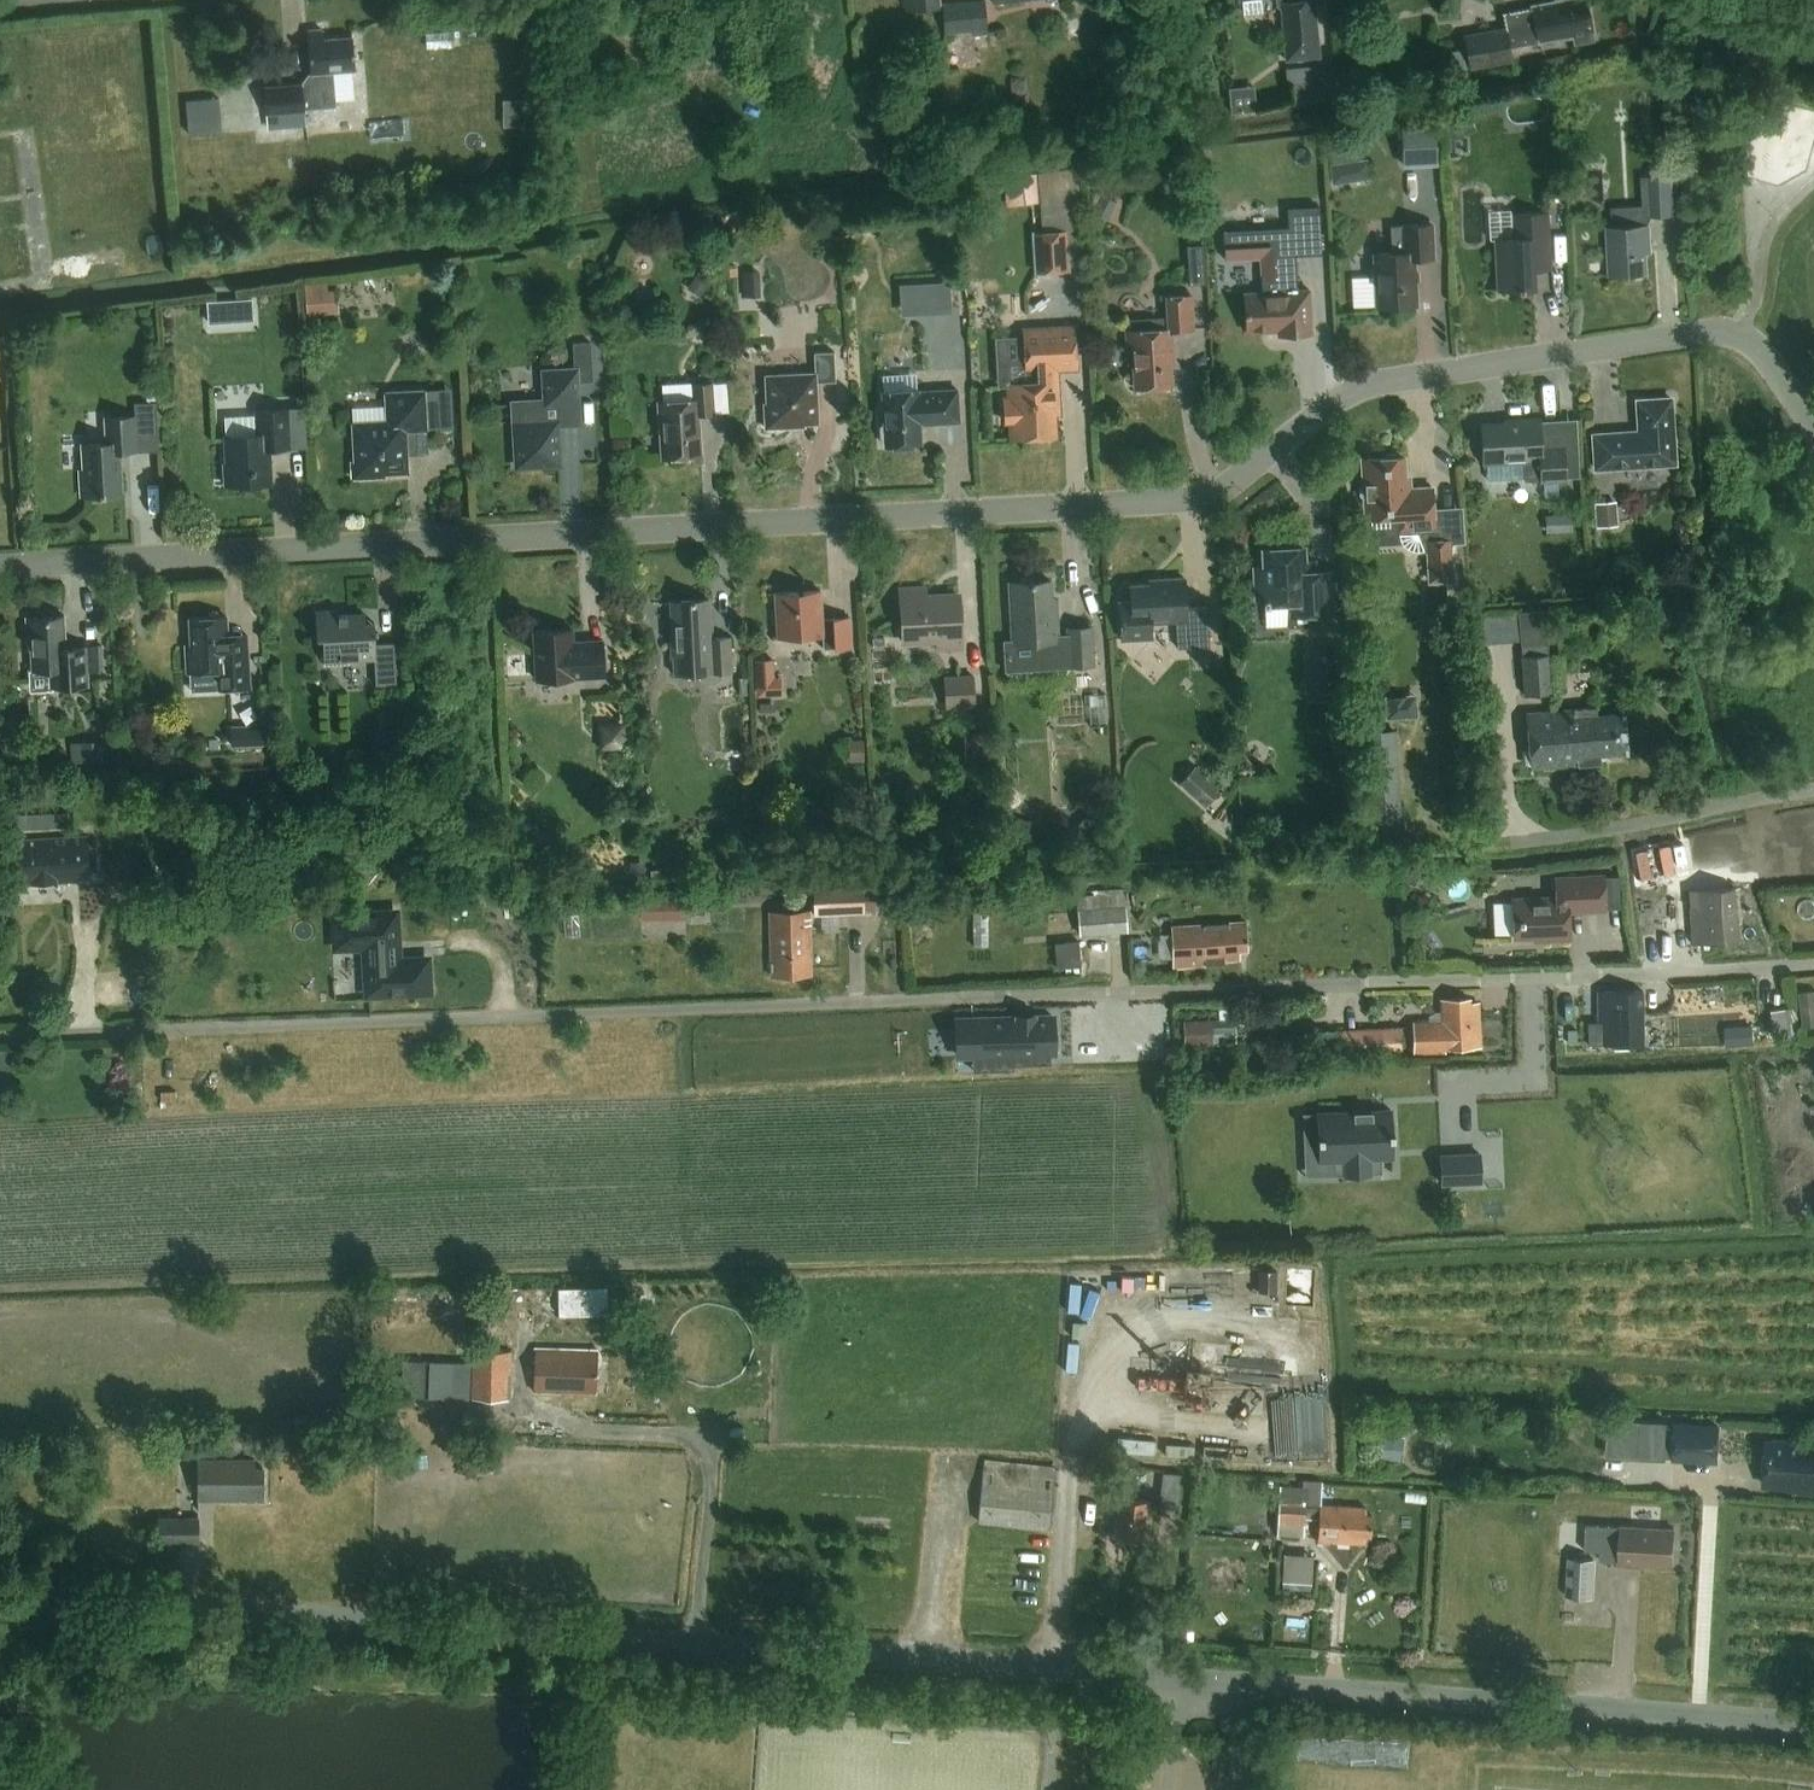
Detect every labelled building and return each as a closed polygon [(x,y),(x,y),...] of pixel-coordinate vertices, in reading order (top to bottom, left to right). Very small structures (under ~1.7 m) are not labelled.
[(1245,13),(1264,12),(1263,0),(1244,0),(1245,13)] [(1321,57),(1315,0),(1311,0),(1294,2),(1293,0),(1281,0),(1287,61),(1321,57)] [(1511,12),(1504,13),(1507,29),(1465,36),(1471,68),(1513,61),(1510,47),(1538,42),(1539,44),(1573,38),(1574,45),(1594,41),(1592,25),(1587,0),(1563,0),(1532,6),(1532,8),(1511,12)] [(988,36),(985,4),(941,7),(943,34),(972,32),(972,37),(988,36)] [(303,84),(264,87),(266,114),(305,111),(305,109),(336,106),(336,101),(333,72),(351,70),(355,70),(353,37),(324,40),(323,30),(308,31),(311,73),(312,84),(303,85),(303,84)] [(454,30),(425,32),(426,49),(455,47),(454,30)] [(1465,48),(1452,51),(1455,70),(1469,68),(1465,48)] [(1322,83),(1321,67),(1284,70),(1286,86),(1293,85),(1294,98),(1317,96),(1317,84),(1322,83)] [(1255,87),(1230,89),(1232,114),(1257,112),(1255,87)] [(190,97),(192,130),(225,129),(224,95),(190,97)] [(305,111),(266,114),(268,130),(306,127),(305,111)] [(1403,167),(1438,166),(1437,122),(1402,124),(1403,167)] [(1331,164),(1329,165),(1331,184),(1344,183),(1349,177),(1347,163),(1331,164)] [(411,166),(400,170),(403,177),(413,173),(411,166)] [(1075,168),(1049,166),(1044,220),(1070,222),(1070,215),(1053,214),(1054,207),(1071,208),(1075,168)] [(1003,178),(1007,206),(1042,201),(1038,173),(1003,178)] [(1653,217),(1677,215),(1677,202),(1687,202),(1686,175),(1651,177),(1653,217)] [(1298,290),(1296,256),(1322,255),(1320,206),(1288,208),(1289,227),(1224,231),(1226,260),(1261,258),(1263,292),(1245,293),(1247,332),(1278,331),(1279,336),(1312,334),(1310,290),(1298,290)] [(1515,239),(1496,240),(1499,290),(1511,290),(1535,288),(1534,271),(1533,257),(1550,256),(1548,213),(1514,215),(1515,239)] [(1393,253),(1375,254),(1376,276),(1377,306),(1377,307),(1418,305),(1415,259),(1434,258),(1433,224),(1391,226),(1393,253)] [(1646,242),(1651,242),(1650,225),(1609,227),(1612,275),(1648,273),(1646,242)] [(1069,231),(1037,233),(1039,271),(1071,270),(1069,231)] [(1206,285),(1203,246),(1188,247),(1191,286),(1206,285)] [(761,296),(760,271),(742,271),(743,297),(761,296)] [(698,272),(690,284),(703,292),(711,280),(698,272)] [(949,281),(899,284),(900,315),(951,312),(949,281)] [(326,282),(303,284),(305,316),(338,313),(336,291),(327,291),(326,282)] [(1133,348),(1135,388),(1173,386),(1172,365),(1175,365),(1173,332),(1194,330),(1192,295),(1167,297),(1168,318),(1130,321),(1131,331),(1127,331),(1128,349),(1133,348)] [(229,298),(206,300),(208,323),(230,321),(229,298)] [(1056,402),(1060,402),(1058,370),(1077,369),(1075,327),(1024,330),(1027,372),(1034,371),(1035,382),(1008,384),(1009,398),(1005,398),(1007,439),(1057,436),(1056,402)] [(518,466),(559,464),(557,423),(564,423),(562,402),(579,401),(578,382),(594,381),(592,342),(574,343),(576,370),(545,372),(547,402),(541,402),(543,423),(516,425),(518,466)] [(819,423),(817,383),(836,382),(835,352),(815,353),(816,373),(766,376),(768,404),(765,404),(766,429),(791,428),(791,425),(819,423)] [(699,414),(715,413),(713,384),(693,385),(694,400),(659,402),(662,458),(702,456),(699,414)] [(355,462),(352,463),(353,478),(385,477),(385,474),(409,473),(408,455),(407,431),(427,430),(428,430),(426,390),(386,392),(387,406),(388,421),(353,423),(355,462)] [(886,446),(922,444),(921,424),(960,422),(958,390),(934,391),(934,393),(919,394),(919,391),(883,393),(885,425),(881,427),(882,439),(886,441),(886,446)] [(1596,469),(1675,464),(1671,399),(1638,401),(1640,432),(1594,435),(1596,469)] [(227,463),(224,463),(225,485),(273,483),(271,449),(292,447),(290,409),(256,411),(256,415),(257,434),(226,436),(225,436),(227,463)] [(121,451),(138,450),(136,416),(105,418),(107,443),(82,445),(84,471),(80,471),(82,496),(124,493),(121,451)] [(1520,422),(1482,425),(1484,463),(1485,463),(1511,462),(1523,461),(1524,480),(1541,479),(1542,480),(1542,482),(1543,482),(1559,481),(1566,480),(1566,477),(1564,447),(1541,448),(1540,421),(1540,419),(1520,420),(1520,422)] [(1404,458),(1363,460),(1366,518),(1397,517),(1397,529),(1412,528),(1418,528),(1434,527),(1433,509),(1432,488),(1406,490),(1404,458)] [(1572,515),(1546,516),(1547,534),(1573,532),(1572,515)] [(1412,528),(1397,529),(1398,533),(1398,537),(1399,540),(1400,543),(1402,545),(1403,547),(1406,549),(1409,551),(1411,552),(1414,552),(1417,553),(1420,552),(1423,552),(1427,552),(1426,544),(1424,544),(1418,528),(1412,528)] [(1452,539),(1425,540),(1425,542),(1426,544),(1427,552),(1428,581),(1447,580),(1454,580),(1454,576),(1452,539)] [(1254,602),(1266,601),(1267,611),(1273,610),(1273,609),(1286,608),(1287,618),(1339,615),(1335,562),(1316,564),(1315,555),(1303,556),(1303,547),(1262,549),(1264,566),(1253,567),(1254,602)] [(1132,601),(1120,602),(1122,640),(1152,638),(1151,623),(1177,622),(1178,648),(1210,646),(1208,607),(1187,608),(1185,578),(1160,580),(1160,584),(1131,586),(1132,601)] [(1059,641),(1057,599),(1051,600),(1051,581),(1010,583),(1013,643),(1059,641)] [(926,587),(901,589),(903,641),(938,639),(939,650),(963,649),(960,597),(927,599),(926,587)] [(850,618),(823,619),(821,591),(769,594),(772,638),(823,635),(824,649),(852,648),(850,618)] [(711,633),(710,600),(671,602),(672,635),(670,635),(672,655),(674,655),(675,674),(712,672),(712,673),(732,672),(731,638),(714,639),(713,633),(711,633)] [(340,616),(339,611),(316,612),(318,638),(323,638),(325,662),(375,659),(377,686),(397,685),(395,643),(376,644),(375,623),(366,623),(365,614),(340,616)] [(1547,611),(1518,613),(1521,659),(1512,660),(1513,678),(1523,678),(1524,694),(1552,692),(1547,611)] [(65,616),(27,618),(29,643),(32,643),(33,671),(51,670),(52,687),(89,685),(88,671),(87,647),(67,648),(65,616)] [(192,645),(187,645),(188,673),(218,671),(220,690),(250,688),(248,653),(229,654),(228,634),(227,616),(190,619),(192,645)] [(1096,668),(1093,628),(1067,629),(1069,670),(1096,668)] [(537,681),(606,677),(604,641),(574,642),(573,629),(534,631),(537,681)] [(1335,649),(1309,650),(1312,690),(1337,688),(1335,649)] [(773,660),(755,661),(757,697),(781,696),(780,678),(774,678),(773,660)] [(976,708),(974,676),(944,678),(946,710),(976,708)] [(1416,693),(1384,695),(1385,719),(1418,717),(1416,693)] [(1600,755),(1627,753),(1624,715),(1597,717),(1596,708),(1526,714),(1531,769),(1601,764),(1600,755)] [(412,719),(388,720),(389,742),(413,741),(412,719)] [(246,735),(231,736),(231,742),(231,746),(266,745),(265,724),(245,725),(246,735)] [(1397,730),(1367,732),(1372,822),(1402,820),(1397,730)] [(863,739),(849,739),(850,761),(864,760),(863,739)] [(103,741),(82,742),(83,760),(104,759),(103,741)] [(1220,790),(1194,767),(1179,784),(1205,807),(1220,790)] [(57,812),(13,814),(13,829),(58,826),(57,812)] [(1088,814),(1073,829),(1084,839),(1098,824),(1088,814)] [(88,870),(96,870),(95,847),(89,848),(88,837),(15,841),(17,885),(75,882),(75,878),(88,877),(88,870)] [(907,843),(890,844),(891,856),(908,855),(907,843)] [(645,861),(629,862),(631,882),(646,881),(645,861)] [(1400,867),(1397,879),(1416,885),(1420,873),(1400,867)] [(1556,897),(1513,899),(1513,902),(1513,914),(1514,934),(1514,938),(1545,937),(1545,941),(1570,939),(1569,912),(1588,911),(1605,911),(1605,908),(1604,889),(1604,877),(1604,876),(1587,877),(1556,878),(1556,897)] [(815,915),(865,913),(864,889),(814,890),(815,915)] [(1694,945),(1738,941),(1734,889),(1690,892),(1694,945)] [(1128,932),(1125,894),(1076,898),(1079,936),(1128,932)] [(641,899),(642,920),(657,919),(657,899),(641,899)] [(769,912),(771,970),(771,977),(804,977),(804,969),(812,969),(810,911),(769,912)] [(368,963),(369,992),(427,990),(426,961),(397,962),(395,962),(394,943),(396,943),(395,914),(337,916),(338,945),(368,944),(369,963),(368,963)] [(1240,951),(1249,951),(1246,923),(1171,928),(1173,969),(1225,964),(1225,962),(1241,960),(1240,951)] [(218,931),(218,946),(233,946),(233,931),(218,931)] [(1066,968),(1080,968),(1079,944),(1065,944),(1066,968)] [(1600,1045),(1642,1045),(1642,992),(1599,993),(1600,1045)] [(1801,994),(1805,1029),(1813,1028),(1813,993),(1801,994)] [(1428,1022),(1414,1023),(1415,1053),(1445,1052),(1445,1047),(1480,1046),(1479,1004),(1470,1004),(1470,999),(1447,1000),(1447,1006),(1442,1006),(1442,1015),(1438,1015),(1428,1015),(1428,1022)] [(1232,1004),(1217,1005),(1218,1020),(1233,1019),(1232,1004)] [(1786,1009),(1771,1011),(1774,1034),(1789,1033),(1789,1036),(1798,1035),(1795,1007),(1786,1008),(1786,1009)] [(1017,1021),(965,1023),(967,1059),(1054,1056),(1052,1020),(1032,1021),(1032,1018),(1017,1019),(1017,1021)] [(1184,1046),(1213,1044),(1211,1019),(1183,1020),(1184,1046)] [(1754,1025),(1725,1026),(1726,1048),(1755,1047),(1754,1025)] [(1403,1057),(1402,1030),(1337,1033),(1338,1059),(1403,1057)] [(1355,1106),(1315,1108),(1317,1160),(1381,1157),(1392,1157),(1391,1138),(1390,1105),(1355,1106)] [(1478,1165),(1440,1167),(1441,1195),(1479,1194),(1478,1165)] [(603,1286),(556,1287),(557,1314),(605,1313),(603,1286)] [(1072,1322),(1071,1336),(1084,1337),(1085,1322),(1072,1322)] [(534,1391),(596,1393),(597,1350),(536,1349),(534,1391)] [(508,1397),(510,1352),(473,1351),(473,1364),(403,1362),(402,1394),(508,1397)] [(1720,1427),(1676,1424),(1675,1458),(1718,1460),(1720,1427)] [(1790,1441),(1774,1440),(1772,1442),(1767,1441),(1767,1445),(1764,1448),(1764,1464),(1766,1466),(1765,1485),(1800,1487),(1800,1492),(1813,1493),(1813,1452),(1796,1464),(1790,1441)] [(199,1459),(199,1500),(264,1500),(263,1468),(255,1468),(255,1460),(199,1459)] [(976,1523),(1049,1531),(1055,1469),(983,1462),(976,1523)] [(1133,1477),(1133,1480),(1161,1483),(1159,1508),(1178,1510),(1181,1473),(1134,1469),(1133,1477)] [(1131,1499),(1133,1480),(1133,1477),(1115,1475),(1113,1497),(1118,1497),(1114,1535),(1145,1539),(1149,1500),(1131,1499)] [(1371,1536),(1372,1515),(1365,1515),(1366,1507),(1321,1505),(1322,1482),(1303,1481),(1302,1488),(1280,1486),(1277,1535),(1304,1536),(1305,1509),(1320,1510),(1318,1541),(1364,1544),(1364,1536),(1371,1536)] [(156,1542),(200,1542),(200,1516),(155,1516),(156,1542)] [(1620,1561),(1620,1564),(1674,1567),(1676,1529),(1622,1526),(1622,1531),(1602,1530),(1600,1559),(1620,1561)] [(1288,1551),(1287,1584),(1316,1585),(1317,1551),(1288,1551)] [(1597,1558),(1569,1557),(1567,1595),(1595,1597),(1597,1558)]
